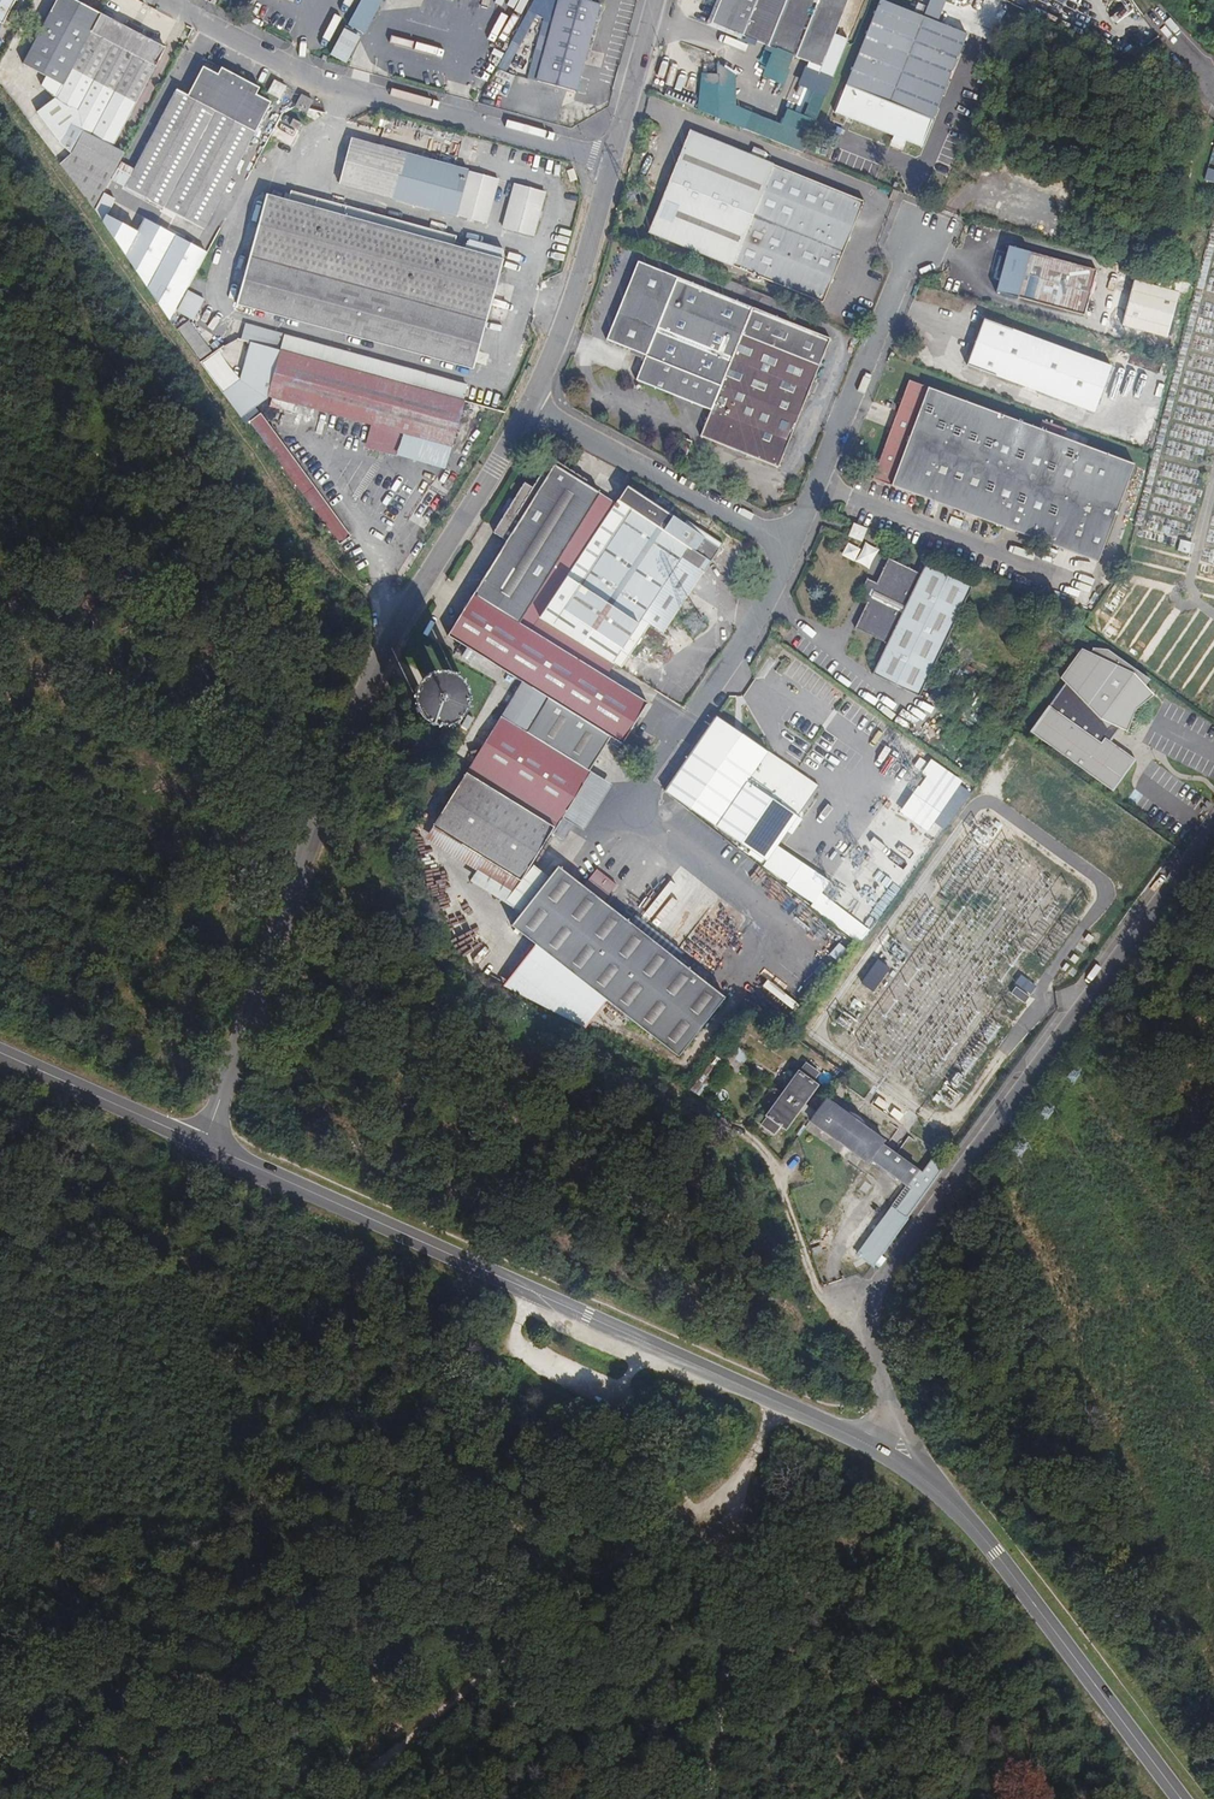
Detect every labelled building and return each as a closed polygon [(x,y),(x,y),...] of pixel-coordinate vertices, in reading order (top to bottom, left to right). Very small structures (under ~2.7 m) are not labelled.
[(3,24),(15,0),(0,0),(0,23),(3,24)] [(113,148),(136,104),(165,49),(142,36),(124,27),(101,15),(73,0),(57,0),(22,64),(46,77),(40,88),(55,100),(60,103),(73,110),(76,111),(80,129),(70,124),(59,143),(65,150),(112,175),(124,153),(113,148)] [(345,27),(361,36),(369,22),(367,21),(375,6),(380,9),(385,0),(360,0),(345,27)] [(380,9),(375,6),(367,21),(369,22),(361,36),(365,39),(387,0),(385,0),(380,9)] [(600,5),(590,3),(591,0),(550,0),(528,78),(536,81),(576,92),(600,5)] [(849,0),(721,0),(721,1),(711,24),(776,50),(794,57),(809,63),(822,68),(823,64),(824,65),(829,53),(828,53),(835,34),(849,0)] [(967,35),(937,23),(924,17),(881,0),(880,0),(836,112),(894,136),(892,141),(904,146),(906,140),(922,147),(967,35)] [(946,1),(943,0),(931,0),(924,17),(937,23),(946,1)] [(144,31),(127,21),(124,27),(142,36),(144,31)] [(359,39),(343,31),(330,55),(346,63),(359,39)] [(822,68),(809,63),(808,67),(834,77),(849,39),(835,34),(828,53),(829,53),(824,65),(823,64),(822,68)] [(510,61),(521,40),(514,37),(503,57),(510,61)] [(782,85),(794,57),(776,50),(765,78),(782,85)] [(834,77),(808,67),(800,86),(814,92),(804,115),(789,109),(782,124),(736,106),(731,75),(717,65),(704,69),(701,112),(803,154),(834,77)] [(204,229),(270,103),(256,96),(259,89),(221,69),(218,76),(203,69),(188,97),(176,90),(125,188),(204,229)] [(288,104),(294,92),(274,82),(268,95),(287,105),(288,104)] [(306,114),(312,102),(294,92),(288,104),(306,114)] [(397,118),(383,115),(380,126),(394,130),(397,118)] [(864,202),(690,131),(648,232),(757,276),(757,279),(759,280),(760,277),(823,303),(864,202)] [(497,179),(351,139),(339,184),(485,224),(497,179)] [(1206,167),(1203,179),(1213,182),(1213,169),(1206,167)] [(545,192),(516,184),(504,228),(532,237),(545,192)] [(894,202),(897,196),(898,196),(899,193),(894,190),(890,201),(894,202)] [(453,246),(456,237),(317,199),(314,209),(267,195),(259,224),(252,222),(249,232),(256,234),(237,305),(473,369),(502,259),(465,249),(453,246)] [(207,253),(145,219),(137,232),(107,215),(103,222),(170,320),(176,310),(186,290),(207,253)] [(503,248),(468,239),(465,248),(500,258),(503,248)] [(1084,316),(1097,271),(1009,248),(1001,274),(998,273),(997,278),(1000,279),(997,293),(1084,316)] [(779,467),(830,339),(637,262),(606,340),(648,357),(638,382),(711,411),(701,436),(740,452),(747,455),(779,467)] [(1179,293),(1134,281),(1122,326),(1168,339),(1179,293)] [(195,320),(205,300),(186,290),(176,310),(195,320)] [(1113,368),(984,320),(967,366),(1097,414),(1113,368)] [(211,352),(189,322),(177,330),(199,360),(211,352)] [(280,348),(267,396),(376,426),(370,449),(395,457),(402,433),(451,447),(464,401),(463,400),(467,385),(285,334),(280,348)] [(267,398),(267,396),(280,348),(251,340),(240,380),(223,392),(241,417),(267,398)] [(1098,563),(1134,465),(910,382),(873,480),(1066,551),(1098,563)] [(349,536),(260,415),(247,425),(336,546),(349,536)] [(687,455),(692,442),(684,439),(685,437),(671,432),(668,438),(682,443),(679,452),(687,455)] [(521,881),(530,865),(550,833),(562,840),(572,824),(563,819),(607,746),(617,752),(648,703),(606,677),(615,664),(622,668),(650,625),(663,633),(720,547),(627,485),(615,503),(586,485),(588,481),(551,458),(533,488),(525,483),(494,532),(507,541),(448,637),(522,682),(433,827),(485,859),(521,881)] [(862,542),(866,529),(854,525),(849,537),(862,542)] [(919,699),(971,590),(924,568),(920,576),(887,560),(875,586),(866,605),(854,629),(886,645),(872,676),(919,699)] [(866,605),(875,586),(866,582),(857,601),(866,605)] [(1089,655),(1080,651),(1061,676),(1061,683),(1051,698),(1033,724),(1116,783),(1137,754),(1111,736),(1121,722),(1128,724),(1137,704),(1147,691),(1141,688),(1145,682),(1106,654),(1092,651),(1089,655)] [(450,702),(450,699),(449,695),(447,693),(443,692),(438,692),(435,695),(433,697),(433,701),(434,703),(436,706),(439,708),(442,708),(446,707),(448,705),(450,702)] [(796,819),(745,784),(766,753),(714,718),(710,725),(663,794),(765,864),(796,819)] [(485,859),(433,827),(425,839),(476,872),(485,859)] [(521,881),(485,859),(476,872),(470,881),(506,903),(521,881)] [(568,876),(575,865),(569,861),(562,872),(568,876)] [(521,881),(506,903),(512,908),(520,914),(548,879),(540,873),(530,865),(521,881)] [(557,868),(548,879),(520,914),(510,927),(535,947),(540,951),(676,1059),(723,998),(602,903),(583,888),(568,876),(562,872),(557,868)] [(596,871),(583,888),(602,903),(615,886),(596,871)] [(889,968),(878,961),(862,984),(873,991),(889,968)] [(1030,995),(1021,989),(1016,996),(1025,1002),(1030,995)] [(729,1055),(735,1047),(727,1041),(715,1057),(723,1063),(729,1055)] [(742,1065),(729,1055),(723,1063),(737,1073),(742,1065)] [(873,1265),(943,1167),(932,1159),(922,1173),(897,1155),(885,1147),(882,1144),(885,1140),(863,1124),(863,1123),(860,1119),(853,1114),(849,1112),(848,1114),(827,1099),(817,1113),(805,1104),(818,1085),(813,1081),(819,1073),(806,1064),(801,1072),(799,1071),(767,1115),(768,1116),(762,1125),(774,1134),(780,1125),(786,1130),(799,1111),(811,1120),(810,1121),(869,1163),(871,1160),(907,1185),(858,1254),(873,1265)] [(712,1082),(720,1072),(710,1065),(692,1091),(699,1095),(709,1080),(712,1082)]
